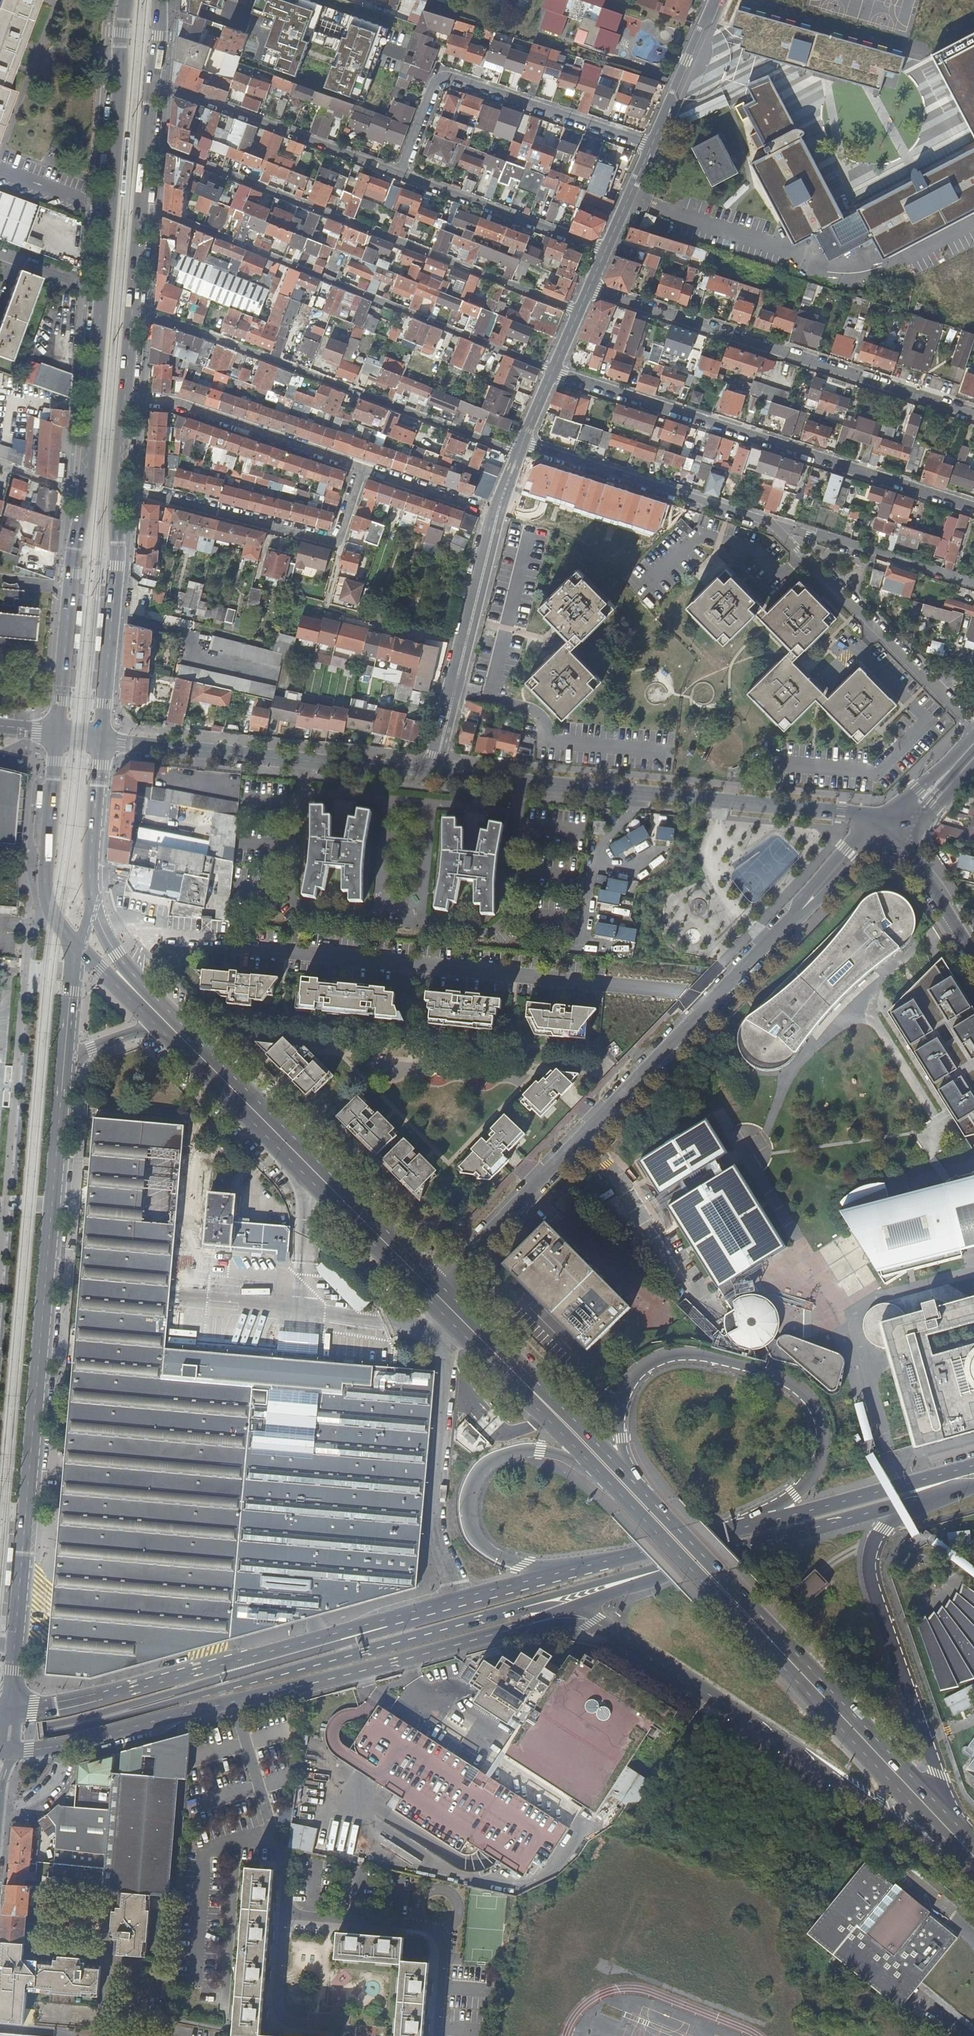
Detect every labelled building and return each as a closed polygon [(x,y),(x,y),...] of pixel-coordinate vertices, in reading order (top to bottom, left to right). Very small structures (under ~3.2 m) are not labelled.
[(16,93),(7,89),(40,0),(1,0),(0,3),(0,135),(16,93)] [(247,0),(183,0),(182,11),(207,20),(213,22),(224,25),(226,26),(231,28),(232,28),(240,2),(246,3),(247,0)] [(246,3),(240,2),(232,28),(249,34),(259,0),(247,0),(246,3)] [(389,7),(397,10),(401,0),(391,0),(389,7)] [(422,15),(424,10),(428,0),(416,0),(416,1),(418,2),(417,6),(418,8),(417,13),(422,15)] [(591,45),(599,22),(618,28),(623,13),(604,7),(607,0),(548,0),(545,9),(550,10),(543,29),(563,36),(569,17),(583,21),(576,40),(591,45)] [(640,4),(659,10),(660,5),(644,0),(641,0),(640,4)] [(686,19),(692,0),(669,0),(666,10),(663,9),(662,12),(663,12),(686,19)] [(292,2),(284,5),(282,12),(288,14),(290,9),(314,17),(316,10),(292,2)] [(907,57),(739,9),(734,26),(744,29),(743,34),(746,35),(743,46),(748,48),(747,51),(839,77),(859,83),(875,88),(883,90),(888,71),(902,75),(907,57)] [(455,26),(456,20),(424,10),(422,15),(421,20),(431,23),(453,30),(455,26)] [(219,49),(222,39),(202,33),(207,20),(182,11),(179,36),(211,46),(219,49)] [(421,20),(422,15),(417,13),(412,11),(408,21),(419,25),(421,20)] [(428,34),(431,23),(421,20),(419,25),(417,31),(428,34)] [(474,31),(476,26),(456,20),(455,26),(457,26),(474,31)] [(599,22),(591,45),(615,53),(623,29),(618,28),(599,22)] [(452,34),(453,30),(431,23),(428,34),(434,37),(430,46),(438,49),(446,52),(452,34)] [(373,30),(357,24),(347,52),(363,58),(373,30)] [(241,56),(249,34),(232,28),(231,28),(227,41),(222,39),(219,49),(227,52),(241,56)] [(493,40),(496,32),(485,28),(482,37),(493,40)] [(434,37),(428,34),(417,31),(413,42),(410,49),(434,60),(438,49),(430,46),(434,37)] [(934,53),(973,131),(973,32),(934,53)] [(470,43),(473,35),(467,33),(466,38),(454,34),(452,34),(446,52),(466,58),(470,43)] [(240,62),(241,56),(227,52),(220,73),(218,75),(211,72),(208,80),(205,79),(209,71),(207,70),(208,62),(211,46),(179,36),(178,52),(176,82),(226,101),(231,87),(240,62)] [(293,61),(297,50),(263,39),(260,48),(270,52),(281,55),(289,58),(288,60),(293,61)] [(505,64),(510,49),(511,46),(493,40),(490,49),(490,50),(486,61),(505,66),(505,64)] [(482,63),(486,48),(470,43),(466,58),(477,62),(482,63)] [(550,53),(551,48),(533,43),(531,48),(529,55),(524,70),(531,72),(542,76),(544,72),(547,61),(540,59),(542,51),(550,53)] [(486,61),(490,50),(486,48),(482,63),(485,64),(486,61)] [(565,60),(568,54),(551,48),(550,53),(547,60),(564,65),(565,60)] [(405,61),(430,70),(434,60),(410,49),(405,61)] [(524,70),(529,55),(510,49),(505,64),(524,70)] [(547,60),(550,53),(542,51),(540,59),(547,61),(547,60)] [(583,65),(586,59),(568,54),(565,60),(583,65)] [(316,90),(320,91),(330,61),(321,58),(310,88),(316,90)] [(603,71),(605,65),(586,59),(583,65),(603,71)] [(563,67),(564,65),(547,60),(547,61),(544,72),(560,77),(561,72),(563,67)] [(422,81),(426,82),(430,70),(405,61),(397,84),(397,85),(402,87),(406,89),(408,81),(405,80),(406,78),(408,79),(410,73),(423,78),(422,81)] [(503,72),(505,66),(486,61),(485,64),(484,66),(496,70),(503,72)] [(255,67),(240,62),(231,87),(247,92),(255,67)] [(484,66),(485,64),(482,63),(477,62),(473,75),(480,78),(484,66)] [(622,79),(624,71),(605,65),(603,71),(601,76),(621,83),(622,79)] [(255,68),(255,67),(247,92),(267,99),(271,86),(275,75),(255,68)] [(579,78),(581,73),(566,68),(564,73),(561,72),(560,77),(557,84),(575,90),(576,88),(579,78)] [(493,82),(499,84),(503,72),(496,70),(493,82)] [(638,84),(640,76),(624,71),(622,79),(638,84)] [(519,86),(523,74),(516,72),(512,83),(519,86)] [(271,86),(291,92),(295,82),(292,81),(275,75),(271,86)] [(654,93),(659,82),(640,76),(638,84),(637,87),(654,93)] [(801,136),(769,77),(745,86),(754,102),(742,108),(767,154),(801,136)] [(598,85),(598,84),(579,78),(576,88),(592,93),(590,99),(585,98),(580,111),(589,114),(592,103),(598,85)] [(529,94),(536,96),(540,83),(534,81),(529,94)] [(291,94),(312,101),(316,90),(310,88),(295,82),(291,92),(291,94)] [(383,106),(390,85),(382,82),(375,103),(383,106)] [(552,102),(557,84),(551,82),(545,99),(552,102)] [(398,98),(399,94),(402,87),(397,85),(393,96),(398,98)] [(613,90),(598,85),(592,103),(607,107),(613,90)] [(408,97),(411,91),(406,89),(402,87),(399,94),(408,97)] [(329,107),(333,97),(320,91),(316,90),(312,101),(329,107)] [(456,121),(465,94),(461,92),(459,98),(447,94),(444,101),(448,103),(443,116),(456,121)] [(561,105),(569,107),(574,95),(568,93),(564,95),(561,105)] [(616,108),(628,113),(633,98),(622,94),(618,93),(611,111),(615,112),(616,108)] [(475,128),(476,125),(476,123),(461,118),(464,110),(475,115),(474,117),(478,119),(483,105),(484,100),(465,94),(456,121),(469,125),(475,128)] [(174,96),(172,124),(189,130),(198,105),(174,96)] [(242,107),(258,113),(262,103),(245,96),(242,107)] [(643,118),(650,102),(633,96),(633,98),(628,113),(643,118)] [(351,115),(355,105),(333,97),(329,107),(329,108),(336,110),(334,114),(342,117),(344,113),(351,115)] [(283,117),(288,102),(281,99),(275,114),(283,117)] [(394,119),(410,125),(416,108),(395,101),(391,112),(396,114),(394,119)] [(476,125),(495,132),(501,112),(483,105),(478,119),(476,123),(476,125)] [(197,134),(213,140),(222,114),(208,109),(202,124),(201,124),(197,134)] [(303,126),(308,111),(302,109),(296,124),(303,126)] [(374,118),(376,112),(368,110),(367,113),(366,115),(374,118)] [(362,130),(368,132),(374,118),(366,115),(367,113),(364,112),(363,114),(355,111),(349,126),(356,128),(355,131),(361,133),(362,130)] [(384,142),(388,131),(393,119),(385,116),(376,112),(374,118),(368,132),(365,142),(373,145),(375,139),(384,142)] [(213,140),(214,140),(221,143),(231,118),(222,114),(213,140)] [(319,136),(326,115),(322,114),(316,131),(317,132),(316,135),(319,136)] [(319,136),(327,139),(331,128),(327,126),(330,117),(326,115),(319,136)] [(468,130),(469,125),(456,121),(443,116),(435,135),(456,143),(459,144),(462,145),(464,140),(459,139),(456,138),(460,126),(463,129),(468,130)] [(532,147),(542,119),(534,117),(530,127),(525,143),(522,142),(524,136),(516,134),(513,142),(532,149),(532,147)] [(238,149),(248,124),(235,119),(225,144),(238,149)] [(400,151),(410,125),(394,119),(393,119),(388,131),(397,135),(392,148),(400,151)] [(211,151),(211,149),(214,140),(213,140),(197,134),(189,130),(172,124),(170,142),(174,146),(207,159),(210,150),(211,151)] [(238,149),(248,153),(258,128),(248,124),(238,149)] [(264,160),(274,133),(266,131),(257,157),(264,160)] [(274,133),(264,160),(268,161),(274,164),(277,155),(284,137),(274,133)] [(713,185),(738,172),(718,133),(693,147),(713,185)] [(456,143),(435,135),(428,156),(449,164),(456,143)] [(752,163),(796,245),(813,236),(845,219),(801,136),(767,154),(752,163)] [(304,151),(306,146),(287,139),(283,149),(302,156),(304,151)] [(466,146),(468,147),(471,140),(468,139),(467,141),(464,140),(462,145),(466,146)] [(574,156),(577,145),(561,139),(557,150),(555,156),(555,157),(562,160),(565,152),(574,156)] [(263,172),(268,161),(264,160),(257,157),(248,153),(238,149),(225,144),(221,143),(214,140),(211,149),(227,156),(224,164),(221,162),(220,165),(226,168),(230,157),(243,162),(260,169),(259,171),(263,172)] [(528,160),(532,149),(513,142),(509,154),(508,156),(514,158),(515,156),(528,160)] [(458,167),(459,166),(463,154),(466,146),(462,145),(459,144),(451,165),(458,167)] [(484,162),(487,154),(480,151),(477,159),(468,156),(471,148),(468,147),(466,146),(463,154),(459,166),(480,174),(483,163),(484,162)] [(545,175),(548,176),(550,169),(551,167),(554,160),(555,157),(555,156),(539,151),(539,149),(532,147),(532,149),(528,160),(526,165),(544,171),(543,174),(545,175)] [(858,210),(873,238),(884,260),(973,213),(973,150),(858,210)] [(311,154),(304,151),(302,156),(299,165),(296,172),(303,174),(311,154)] [(588,178),(592,179),(598,161),(599,158),(578,151),(573,166),(572,169),(571,172),(588,178)] [(203,170),(205,166),(204,166),(169,152),(167,181),(185,189),(210,199),(214,200),(219,202),(221,196),(222,193),(199,184),(192,181),(191,185),(187,183),(190,175),(193,176),(193,174),(191,173),(192,171),(202,175),(203,170)] [(498,182),(502,172),(506,161),(487,154),(484,162),(483,163),(487,165),(486,169),(491,171),(493,167),(496,168),(486,195),(484,198),(491,201),(498,182)] [(291,170),(296,172),(299,165),(285,159),(285,158),(277,155),(274,164),(291,170)] [(270,173),(287,180),(291,170),(274,164),(268,161),(263,172),(260,181),(267,184),(268,181),(267,180),(270,173)] [(502,172),(498,182),(509,186),(512,178),(515,179),(516,177),(522,179),(526,168),(525,168),(506,161),(502,172)] [(598,161),(592,179),(609,185),(616,167),(598,161)] [(345,191),(349,179),(321,168),(317,180),(334,187),(345,191)] [(543,174),(526,168),(522,179),(518,187),(537,194),(538,192),(545,175),(543,174)] [(560,181),(563,182),(567,183),(569,176),(550,169),(548,176),(560,181)] [(310,177),(303,174),(296,172),(291,170),(287,180),(287,181),(302,186),(298,196),(302,198),(310,177)] [(225,184),(227,179),(211,173),(209,178),(225,184)] [(367,186),(371,177),(361,173),(353,194),(363,198),(367,186)] [(537,194),(535,201),(541,204),(545,193),(548,186),(553,188),(552,192),(555,193),(560,181),(548,176),(545,175),(538,192),(537,194)] [(357,179),(350,176),(349,179),(345,191),(351,193),(357,179)] [(390,184),(371,177),(367,186),(373,189),(371,195),(384,201),(390,184)] [(331,195),(334,187),(317,180),(309,200),(326,207),(329,201),(335,203),(337,197),(331,195)] [(167,181),(165,209),(182,216),(185,189),(167,181)] [(466,192),(472,194),(476,183),(471,181),(466,192)] [(596,194),(604,197),(608,187),(591,181),(589,188),(588,190),(588,191),(596,194)] [(574,206),(581,188),(567,183),(563,182),(556,199),(574,206)] [(225,185),(222,193),(221,196),(219,202),(224,204),(227,205),(229,200),(227,199),(231,187),(225,185)] [(242,211),(247,201),(248,197),(252,189),(242,185),(233,207),(235,208),(237,209),(242,211)] [(385,206),(392,209),(394,204),(395,200),(400,188),(393,185),(385,206)] [(515,196),(516,193),(518,189),(515,187),(514,189),(509,187),(507,193),(515,196)] [(252,189),(248,197),(259,201),(262,193),(252,189)] [(418,212),(420,206),(424,197),(403,189),(398,200),(412,205),(410,209),(418,212)] [(611,211),(615,201),(610,199),(607,198),(604,197),(596,194),(588,191),(586,190),(582,200),(611,211)] [(38,253),(42,243),(25,236),(37,205),(0,191),(0,239),(38,253)] [(345,215),(355,218),(360,206),(363,198),(353,194),(351,193),(345,191),(341,199),(350,202),(345,215)] [(363,198),(360,206),(372,211),(375,202),(363,198)] [(222,208),(224,204),(219,202),(214,200),(213,204),(216,205),(209,223),(222,228),(229,211),(222,208)] [(523,213),(529,216),(534,202),(528,200),(523,213)] [(266,221),(270,210),(247,201),(242,211),(246,213),(266,221)] [(392,209),(397,211),(414,217),(416,213),(394,204),(392,209)] [(546,222),(551,224),(558,207),(551,204),(546,222)] [(416,218),(424,222),(438,227),(442,219),(437,217),(438,213),(420,206),(418,212),(416,218)] [(599,236),(608,217),(593,210),(591,215),(582,211),(583,208),(580,206),(570,231),(592,239),(599,236)] [(294,217),(295,215),(291,214),(276,208),(270,223),(289,230),(294,217)] [(233,237),(236,238),(246,213),(242,211),(237,209),(234,217),(238,219),(235,227),(236,228),(233,237)] [(465,233),(463,237),(472,240),(476,232),(481,218),(458,210),(452,223),(463,228),(461,232),(465,233)] [(873,238),(858,210),(845,219),(813,236),(826,262),(873,238)] [(404,222),(413,225),(416,218),(414,217),(397,211),(389,232),(404,238),(407,232),(401,229),(404,222)] [(316,229),(321,216),(311,212),(305,228),(302,235),(309,238),(312,239),(316,229)] [(639,229),(650,232),(656,217),(647,213),(646,212),(639,229)] [(266,233),(270,223),(266,221),(246,213),(236,238),(243,241),(249,227),(266,233)] [(186,255),(191,228),(164,217),(162,238),(177,240),(176,251),(186,255)] [(297,226),(298,226),(301,220),(294,217),(289,230),(294,232),(295,232),(297,226)] [(508,228),(481,217),(481,218),(476,232),(485,236),(503,242),(508,228)] [(411,230),(410,232),(419,235),(424,222),(416,218),(413,225),(411,230)] [(343,230),(344,225),(328,219),(325,228),(332,231),(326,245),(331,247),(335,248),(338,241),(343,230)] [(290,243),(294,232),(289,230),(270,223),(266,233),(289,243),(290,243)] [(302,235),(305,228),(298,226),(297,226),(295,232),(302,235)] [(369,235),(349,227),(345,236),(365,244),(369,235)] [(639,229),(632,227),(628,238),(653,246),(653,244),(692,256),(695,246),(650,232),(639,229)] [(433,249),(447,254),(451,243),(455,234),(445,230),(441,228),(433,249)] [(531,237),(508,228),(503,242),(525,251),(531,237)] [(312,239),(317,241),(321,231),(316,229),(312,239)] [(208,254),(215,237),(197,230),(194,239),(203,243),(197,260),(204,263),(208,254)] [(309,238),(302,235),(295,232),(294,232),(290,243),(289,243),(284,257),(287,259),(292,245),(299,247),(304,249),(309,238)] [(481,244),(492,248),(493,245),(493,244),(483,240),(485,236),(476,232),(472,240),(481,244)] [(455,234),(451,243),(461,246),(469,250),(473,251),(472,254),(471,253),(467,262),(473,265),(477,256),(478,253),(481,244),(472,240),(463,237),(455,234)] [(396,245),(372,236),(363,259),(373,263),(378,250),(391,256),(396,245)] [(546,254),(552,238),(546,236),(540,251),(545,253),(546,254)] [(526,262),(527,261),(532,248),(534,249),(538,239),(531,237),(525,251),(524,254),(522,260),(526,262)] [(162,238),(159,272),(168,276),(166,282),(171,284),(174,285),(179,270),(179,268),(181,268),(182,266),(171,261),(172,251),(176,251),(177,240),(162,238)] [(242,261),(247,250),(217,238),(213,249),(242,261)] [(262,242),(263,240),(257,238),(254,245),(260,248),(262,242)] [(319,256),(324,244),(317,241),(312,239),(309,238),(304,249),(298,263),(301,264),(307,251),(319,256)] [(567,249),(568,245),(552,238),(546,254),(546,255),(562,261),(567,249)] [(346,244),(338,241),(335,248),(343,251),(343,252),(346,244)] [(271,246),(262,242),(260,248),(269,251),(271,246)] [(331,247),(326,245),(324,244),(319,256),(314,269),(322,273),(326,261),(326,260),(327,258),(326,258),(331,247)] [(500,263),(516,269),(521,260),(512,256),(499,251),(492,248),(481,244),(478,253),(493,260),(495,261),(493,265),(498,267),(500,263)] [(469,250),(461,246),(456,258),(465,261),(469,250)] [(294,261),(298,263),(304,249),(299,247),(294,261)] [(540,266),(545,253),(540,251),(534,249),(532,248),(527,261),(540,266)] [(409,278),(417,281),(419,276),(421,270),(422,267),(426,257),(405,249),(401,259),(406,261),(405,264),(413,267),(409,278)] [(582,255),(567,249),(562,261),(562,262),(564,267),(563,270),(560,268),(557,274),(559,275),(562,276),(573,281),(577,272),(575,271),(582,255)] [(239,269),(261,278),(268,259),(247,250),(242,261),(239,269)] [(188,273),(193,258),(186,255),(176,251),(172,251),(171,261),(182,266),(181,268),(179,268),(179,270),(188,273)] [(346,264),(348,259),(350,254),(343,252),(343,251),(339,261),(346,264)] [(521,260),(522,260),(524,254),(515,251),(512,256),(521,260)] [(661,257),(645,252),(642,263),(651,266),(646,281),(652,283),(660,261),(661,257)] [(214,267),(237,276),(239,269),(218,261),(219,259),(208,254),(204,263),(214,267)] [(347,270),(372,280),(376,270),(378,265),(373,263),(363,259),(361,259),(359,258),(350,254),(348,259),(351,260),(347,270)] [(641,263),(616,255),(606,278),(609,284),(629,291),(641,263)] [(670,255),(669,260),(687,266),(688,263),(683,261),(683,259),(670,255)] [(203,296),(214,267),(204,263),(197,260),(193,258),(188,273),(182,288),(188,290),(193,292),(203,296)] [(417,281),(420,282),(439,290),(443,280),(449,266),(429,258),(425,268),(440,274),(437,280),(423,274),(424,271),(421,270),(419,276),(417,281)] [(401,262),(394,260),(392,264),(392,265),(390,270),(396,273),(401,262)] [(526,275),(531,264),(526,262),(522,260),(521,260),(516,269),(516,271),(526,275)] [(390,270),(392,265),(381,261),(379,266),(390,270)] [(560,268),(560,267),(543,261),(541,268),(557,274),(560,268)] [(264,287),(270,289),(275,276),(280,264),(275,262),(267,280),(264,287)] [(370,283),(367,291),(372,293),(378,279),(391,284),(387,293),(391,294),(394,285),(399,274),(396,273),(390,270),(379,266),(378,265),(376,270),(372,280),(370,283)] [(691,285),(696,268),(689,266),(685,279),(678,300),(678,301),(687,304),(693,286),(691,285)] [(255,317),(259,318),(270,289),(264,287),(258,285),(237,276),(214,267),(203,296),(213,299),(231,307),(243,312),(255,317)] [(291,298),(297,284),(301,272),(291,268),(269,322),(281,327),(282,324),(282,322),(292,298),(291,298)] [(464,291),(470,276),(453,269),(450,277),(457,280),(454,287),(464,291)] [(706,286),(710,273),(699,269),(698,272),(705,274),(700,288),(702,289),(701,293),(703,293),(704,292),(706,286)] [(19,270),(0,322),(0,357),(11,361),(42,278),(19,270)] [(182,288),(188,273),(179,270),(174,285),(182,288)] [(505,277),(512,280),(514,275),(507,271),(505,277)] [(159,272),(156,307),(157,307),(166,282),(168,276),(159,272)] [(316,291),(320,280),(301,272),(297,284),(316,291)] [(666,296),(678,300),(685,279),(663,272),(657,293),(666,296)] [(737,288),(739,282),(710,273),(706,286),(729,294),(729,293),(735,295),(737,288)] [(405,306),(409,308),(420,282),(417,281),(409,278),(399,274),(394,285),(406,290),(403,296),(408,297),(405,306)] [(461,299),(464,300),(483,308),(495,312),(500,300),(504,291),(505,288),(497,285),(491,299),(490,298),(490,300),(485,298),(483,301),(471,296),(478,278),(471,275),(470,276),(464,291),(461,299)] [(275,276),(270,289),(275,292),(281,278),(275,276)] [(573,281),(562,276),(560,282),(558,286),(547,282),(543,292),(565,301),(565,300),(569,301),(576,283),(573,281)] [(258,285),(264,287),(267,280),(261,278),(258,285)] [(357,287),(367,291),(370,283),(360,280),(357,287)] [(443,280),(439,290),(441,291),(447,293),(450,283),(443,280)] [(166,282),(157,307),(173,313),(182,288),(174,285),(171,284),(166,282)] [(422,313),(430,316),(434,307),(436,301),(441,291),(439,290),(420,282),(409,308),(417,311),(420,305),(417,304),(421,295),(433,300),(429,311),(424,309),(422,313)] [(758,295),(760,289),(739,282),(737,288),(758,295)] [(809,282),(801,302),(810,305),(817,284),(809,282)] [(341,302),(346,291),(334,286),(325,307),(321,306),(323,299),(317,296),(312,307),(324,311),(332,315),(336,316),(337,312),(341,302)] [(764,300),(767,291),(760,289),(758,295),(757,297),(764,300)] [(182,308),(187,310),(189,302),(193,292),(188,290),(182,308)] [(356,325),(362,327),(363,326),(367,315),(368,313),(373,301),(346,291),(341,302),(351,306),(352,305),(359,307),(352,323),(356,325)] [(448,323),(453,326),(460,310),(464,300),(461,299),(447,293),(441,291),(436,301),(456,309),(454,315),(452,314),(448,323)] [(510,293),(504,291),(500,300),(506,303),(510,293)] [(195,319),(204,323),(212,303),(213,299),(203,296),(193,292),(189,302),(192,303),(193,301),(201,304),(195,319)] [(711,295),(704,292),(703,293),(700,305),(707,307),(711,295)] [(528,325),(538,301),(532,298),(526,296),(519,312),(508,308),(505,316),(528,325)] [(293,324),(302,302),(292,298),(282,322),(285,323),(286,321),(293,324)] [(749,323),(755,304),(737,298),(731,317),(749,323)] [(230,310),(231,307),(213,299),(212,303),(230,310)] [(464,300),(460,310),(473,314),(468,325),(475,328),(483,308),(464,300)] [(506,303),(500,300),(495,312),(499,314),(502,315),(506,303)] [(594,303),(579,337),(597,343),(599,344),(615,305),(600,300),(594,303)] [(555,336),(565,311),(538,301),(528,325),(528,326),(534,328),(555,336)] [(351,306),(341,302),(337,312),(341,314),(339,318),(341,318),(343,313),(348,314),(351,306)] [(309,314),(312,307),(304,303),(301,311),(309,314)] [(792,331),(798,311),(778,304),(775,314),(772,324),(792,331)] [(434,307),(430,316),(436,319),(440,309),(434,307)] [(819,314),(800,307),(798,311),(792,331),(790,337),(817,345),(824,324),(817,322),(819,314)] [(475,328),(472,333),(484,338),(493,315),(497,320),(499,314),(495,312),(483,308),(475,328)] [(635,318),(636,313),(637,312),(627,309),(614,349),(624,352),(635,318)] [(772,324),(775,314),(761,309),(756,326),(770,330),(772,324)] [(207,324),(222,330),(228,315),(220,312),(218,318),(211,316),(207,324)] [(509,331),(514,320),(502,315),(499,314),(497,320),(503,323),(504,326),(501,334),(493,331),(489,340),(503,346),(504,342),(508,333),(509,331)] [(913,314),(905,336),(900,353),(897,360),(920,367),(928,370),(942,330),(960,336),(951,363),(966,368),(973,344),(973,334),(936,322),(935,321),(913,314)] [(228,315),(222,330),(234,334),(240,319),(228,315)] [(362,327),(366,329),(374,332),(379,320),(367,315),(363,326),(362,327)] [(265,329),(268,322),(259,318),(255,317),(252,324),(246,339),(259,344),(265,329)] [(403,344),(415,348),(421,351),(424,346),(432,325),(414,318),(403,344)] [(644,321),(635,318),(624,352),(633,355),(637,343),(644,321)] [(234,334),(246,339),(252,324),(240,319),(234,334)] [(530,339),(534,328),(528,326),(514,320),(509,331),(530,339)] [(637,343),(642,345),(649,322),(644,321),(637,343)] [(865,323),(858,321),(854,334),(860,336),(863,328),(865,323)] [(153,336),(152,346),(157,348),(170,353),(185,359),(191,361),(196,363),(205,340),(177,330),(155,323),(153,336)] [(282,324),(281,327),(278,334),(272,349),(270,354),(278,357),(280,351),(289,327),(282,324)] [(315,357),(321,342),(323,336),(326,329),(314,324),(311,331),(307,330),(301,345),(310,348),(307,354),(306,356),(314,359),(315,357)] [(432,325),(424,346),(435,350),(443,330),(432,325)] [(338,372),(337,374),(355,381),(361,367),(351,363),(364,329),(356,326),(347,349),(343,358),(338,372)] [(863,328),(860,336),(855,352),(861,354),(859,358),(874,363),(879,346),(862,340),(864,335),(865,336),(866,330),(863,328)] [(259,344),(272,349),(278,334),(265,329),(259,344)] [(374,338),(376,333),(374,332),(366,329),(364,333),(374,338)] [(390,338),(397,341),(401,331),(394,329),(390,338)] [(856,339),(837,334),(832,351),(850,357),(856,339)] [(896,351),(879,346),(874,363),(893,369),(899,353),(900,353),(905,336),(901,335),(896,351)] [(710,352),(715,338),(707,336),(702,350),(710,352)] [(452,364),(463,368),(474,342),(463,338),(458,348),(455,347),(453,351),(457,352),(452,364)] [(663,349),(666,342),(654,339),(650,352),(648,351),(645,359),(656,362),(659,363),(663,349)] [(196,363),(204,366),(217,371),(219,372),(230,376),(234,377),(237,368),(229,365),(231,361),(234,353),(235,351),(218,344),(212,360),(208,359),(214,343),(205,340),(196,363)] [(518,352),(524,354),(528,342),(525,341),(524,344),(520,345),(518,352)] [(343,358),(347,349),(329,342),(328,344),(321,342),(315,357),(322,360),(321,362),(326,363),(331,366),(330,369),(338,372),(343,358)] [(474,342),(463,368),(477,374),(478,371),(475,370),(485,347),(474,342)] [(589,365),(600,369),(607,346),(599,344),(597,343),(589,365)] [(635,356),(641,357),(645,346),(642,345),(637,343),(633,355),(635,356)] [(310,348),(301,345),(299,351),(307,354),(310,348)] [(772,359),(728,345),(722,362),(721,365),(754,376),(758,365),(762,367),(761,371),(769,369),(772,359)] [(156,363),(169,364),(170,353),(157,348),(156,363)] [(697,366),(699,361),(663,349),(659,363),(664,365),(670,367),(677,369),(687,373),(694,375),(697,366)] [(442,360),(445,354),(445,353),(439,351),(436,357),(442,360)] [(240,374),(243,367),(245,360),(247,356),(244,354),(237,373),(240,374)] [(506,355),(495,381),(505,385),(515,359),(506,355)] [(721,365),(722,362),(701,355),(699,361),(697,366),(718,373),(721,365)] [(399,386),(403,376),(401,374),(405,363),(386,356),(382,367),(374,364),(370,375),(377,378),(376,382),(378,383),(377,385),(388,390),(391,383),(399,386)] [(643,366),(645,359),(641,357),(635,356),(633,363),(643,366)] [(188,370),(189,365),(191,361),(185,359),(181,368),(188,370)] [(538,375),(541,369),(515,359),(505,385),(518,390),(521,381),(518,380),(521,373),(531,377),(530,379),(536,381),(538,375)] [(367,360),(362,372),(369,375),(369,374),(370,375),(374,364),(367,360)] [(609,374),(628,380),(632,366),(613,360),(609,374)] [(191,361),(189,365),(197,369),(193,382),(184,379),(179,394),(185,396),(193,399),(200,378),(203,370),(204,366),(196,363),(191,361)] [(268,390),(270,391),(275,379),(285,383),(289,372),(261,361),(253,384),(257,386),(268,390)] [(654,369),(662,372),(664,365),(659,363),(656,362),(654,369)] [(155,377),(171,378),(172,364),(169,364),(156,363),(155,377)] [(36,385),(69,397),(71,375),(40,364),(32,384),(36,385)] [(684,385),(690,387),(694,375),(687,373),(686,378),(673,373),(668,372),(670,367),(664,365),(662,372),(660,378),(671,381),(669,389),(675,391),(678,384),(684,385)] [(204,366),(203,370),(215,375),(217,371),(204,366)] [(240,374),(238,379),(244,381),(247,382),(251,370),(243,367),(240,374)] [(686,378),(687,373),(677,369),(676,371),(674,371),(673,373),(686,378)] [(293,373),(289,383),(300,387),(304,377),(293,373)] [(636,388),(655,394),(656,391),(659,383),(660,379),(641,373),(636,388)] [(715,382),(721,384),(724,374),(718,373),(715,382)] [(967,373),(961,392),(973,396),(973,375),(967,373)] [(242,386),(244,381),(238,379),(234,377),(230,376),(228,379),(228,381),(238,385),(242,386)] [(417,410),(423,412),(427,402),(433,388),(430,387),(403,376),(399,386),(397,391),(393,400),(410,407),(411,403),(407,401),(406,403),(401,401),(406,389),(428,397),(426,401),(421,400),(417,410)] [(153,391),(170,392),(171,378),(155,377),(153,391)] [(819,401),(823,389),(825,381),(814,377),(808,397),(807,397),(804,405),(812,407),(814,399),(819,401)] [(193,399),(206,403),(211,388),(213,382),(200,378),(193,399)] [(786,405),(790,392),(753,380),(749,393),(765,398),(786,405)] [(255,390),(257,386),(253,384),(247,382),(244,381),(242,386),(255,391),(255,390)] [(319,409),(323,411),(333,388),(321,384),(318,391),(316,398),(303,393),(297,390),(294,400),(306,404),(319,409)] [(219,408),(233,412),(238,398),(242,386),(238,385),(235,393),(236,393),(235,397),(224,393),(219,408)] [(294,400),(297,390),(298,388),(288,385),(284,396),(294,400)] [(268,390),(257,386),(255,390),(267,394),(268,390)] [(316,398),(318,391),(306,386),(303,393),(316,398)] [(493,386),(483,408),(491,411),(492,412),(505,417),(513,398),(499,393),(500,389),(493,386)] [(206,403),(219,408),(224,393),(211,388),(206,403)] [(332,414),(334,415),(336,412),(345,392),(333,388),(323,411),(332,414)] [(433,388),(427,402),(456,413),(457,413),(458,410),(462,400),(452,396),(433,388)] [(387,398),(393,400),(397,391),(392,389),(387,398)] [(514,394),(500,389),(499,393),(513,398),(514,394)] [(743,394),(740,393),(726,389),(719,409),(739,415),(745,395),(743,394)] [(848,409),(851,398),(823,389),(819,401),(815,413),(826,417),(828,410),(834,412),(836,406),(848,409)] [(278,399),(280,395),(270,391),(268,390),(267,394),(266,395),(278,399)] [(694,390),(691,400),(700,403),(703,393),(694,390)] [(556,391),(550,405),(559,408),(560,405),(563,406),(560,416),(579,422),(584,409),(586,401),(577,398),(570,396),(556,391)] [(281,412),(288,415),(294,400),(284,396),(280,395),(278,399),(278,400),(285,403),(281,412)] [(751,395),(747,408),(755,410),(759,398),(751,395)] [(349,421),(352,421),(354,417),(355,412),(359,403),(361,399),(356,397),(350,411),(345,409),(343,415),(342,418),(343,418),(349,421)] [(233,412),(246,417),(251,402),(248,401),(238,398),(233,412)] [(800,410),(786,405),(765,398),(760,413),(767,415),(768,411),(787,417),(782,432),(792,435),(793,434),(797,422),(800,410)] [(355,412),(354,417),(362,420),(371,423),(375,414),(379,415),(382,416),(385,417),(388,409),(361,399),(359,403),(355,412)] [(275,410),(281,412),(285,403),(278,400),(275,409),(275,410)] [(288,415),(301,419),(306,404),(294,400),(288,415)] [(474,431),(482,434),(491,411),(483,408),(462,400),(458,410),(483,420),(481,426),(477,424),(474,431)] [(246,417),(258,421),(263,406),(251,402),(246,417)] [(652,432),(654,425),(657,416),(617,403),(611,422),(613,423),(614,420),(652,432)] [(296,434),(309,438),(313,423),(306,421),(307,418),(310,411),(317,414),(319,409),(306,404),(301,419),(296,434)] [(258,421),(270,425),(275,410),(275,409),(263,405),(263,406),(258,421)] [(61,426),(67,427),(68,411),(50,409),(50,419),(47,418),(48,415),(44,414),(43,416),(41,415),(39,419),(61,426)] [(309,438),(321,442),(327,428),(320,426),(320,423),(323,416),(327,417),(330,418),(332,414),(323,411),(319,409),(317,414),(314,421),(313,423),(309,438)] [(270,425),(283,429),(288,415),(281,412),(275,410),(270,425)] [(401,440),(412,444),(416,432),(406,428),(404,434),(394,431),(400,414),(391,410),(382,433),(387,435),(401,440)] [(166,423),(167,412),(152,411),(151,425),(166,426),(166,423)] [(509,430),(513,420),(505,417),(492,412),(488,422),(509,430)] [(456,413),(452,423),(460,426),(464,416),(457,413),(456,413)] [(882,424),(882,422),(854,413),(853,417),(846,414),(843,424),(840,435),(837,443),(844,445),(848,435),(875,443),(878,436),(882,424)] [(915,439),(922,416),(912,413),(906,432),(909,433),(905,445),(913,447),(915,439)] [(283,429),(296,434),(301,419),(288,415),(283,429)] [(560,416),(556,415),(551,433),(570,438),(571,434),(579,436),(583,423),(579,422),(560,416)] [(186,418),(181,416),(178,427),(183,427),(186,418)] [(321,442),(333,446),(343,418),(342,418),(336,416),(334,422),(336,423),(335,425),(332,427),(331,429),(327,428),(321,442)] [(320,426),(327,428),(330,418),(327,417),(324,424),(320,423),(320,426)] [(200,423),(186,418),(183,427),(181,432),(195,437),(200,423)] [(333,446),(349,452),(357,430),(347,426),(349,421),(343,418),(333,446)] [(52,480),(53,479),(56,477),(58,463),(61,426),(39,419),(37,456),(32,456),(31,463),(36,463),(35,473),(52,480)] [(659,436),(672,440),(677,422),(667,419),(664,428),(654,425),(652,432),(660,435),(659,436)] [(814,442),(819,424),(807,420),(802,438),(814,442)] [(682,443),(687,426),(677,422),(672,440),(682,443)] [(797,422),(793,434),(799,436),(803,424),(797,422)] [(214,427),(200,423),(195,437),(209,442),(214,427)] [(579,436),(578,438),(608,448),(609,443),(612,433),(608,431),(583,423),(579,436)] [(840,435),(843,424),(838,423),(834,433),(840,435)] [(349,452),(363,457),(368,442),(369,439),(367,438),(366,441),(360,439),(365,427),(359,424),(357,430),(349,452)] [(831,428),(819,424),(814,442),(826,446),(831,428)] [(896,428),(882,424),(878,436),(892,440),(896,428)] [(167,426),(166,426),(151,425),(150,438),(166,440),(167,426)] [(183,427),(178,427),(176,439),(174,438),(174,440),(176,440),(181,441),(181,432),(183,427)] [(229,432),(214,427),(209,442),(209,443),(216,445),(211,462),(213,463),(219,464),(225,447),(229,432)] [(363,457),(377,461),(383,447),(385,439),(387,435),(382,433),(373,429),(371,435),(377,437),(375,444),(368,442),(363,457)] [(195,437),(181,432),(181,441),(185,442),(183,454),(192,456),(195,437)] [(244,437),(229,432),(225,447),(228,449),(239,452),(244,437)] [(444,456),(446,457),(448,452),(457,455),(458,452),(463,454),(467,443),(452,437),(453,434),(449,432),(440,454),(444,456)] [(634,454),(661,463),(662,460),(665,449),(648,444),(612,433),(609,443),(635,451),(634,454)] [(702,461),(713,464),(714,461),(718,446),(721,436),(711,433),(704,455),(702,461)] [(385,439),(400,444),(401,440),(387,435),(385,439)] [(728,456),(733,440),(721,436),(718,446),(723,448),(721,454),(728,456)] [(904,445),(878,436),(875,443),(874,448),(901,456),(904,445)] [(258,442),(244,437),(239,452),(238,453),(251,457),(249,462),(246,461),(243,472),(249,474),(250,468),(252,463),(258,442)] [(165,451),(166,440),(150,438),(148,452),(164,454),(165,451)] [(921,441),(915,439),(913,447),(909,459),(908,461),(906,468),(913,471),(917,457),(921,458),(923,448),(919,447),(921,441)] [(400,444),(413,449),(414,445),(412,444),(401,440),(400,444)] [(273,447),(258,442),(252,463),(256,464),(257,459),(268,462),(273,447)] [(482,470),(497,476),(500,468),(487,463),(487,464),(481,462),(487,446),(483,445),(478,443),(474,453),(469,465),(482,470)] [(20,465),(23,466),(24,452),(5,445),(4,459),(20,465)] [(913,447),(905,445),(904,445),(901,456),(906,458),(909,459),(913,447)] [(749,450),(744,466),(756,469),(762,450),(755,447),(750,446),(749,450)] [(228,449),(225,447),(219,464),(228,467),(233,469),(237,457),(227,454),(228,449)] [(289,453),(273,447),(268,462),(284,467),(289,453)] [(377,461),(392,466),(397,452),(383,447),(377,461)] [(721,467),(742,473),(744,466),(749,450),(739,447),(733,467),(729,466),(727,463),(723,461),(721,467)] [(960,448),(954,466),(949,482),(973,489),(973,470),(970,469),(962,467),(963,463),(967,450),(960,448)] [(665,449),(662,460),(690,469),(694,458),(688,456),(668,450),(665,449)] [(418,475),(431,480),(436,465),(437,461),(435,460),(434,463),(426,461),(428,456),(438,459),(440,454),(427,450),(425,455),(423,460),(418,475)] [(466,464),(469,465),(474,453),(468,450),(462,463),(466,464)] [(762,450),(756,469),(776,475),(782,456),(762,450)] [(164,454),(148,452),(147,466),(163,467),(164,454)] [(392,466),(405,471),(410,456),(397,452),(392,466)] [(879,454),(872,452),(869,464),(875,466),(879,454)] [(304,458),(289,453),(284,467),(299,473),(304,458)] [(179,455),(174,454),(168,454),(164,454),(163,467),(165,467),(178,468),(179,455)] [(405,471),(418,475),(423,460),(410,455),(410,456),(405,471)] [(441,467),(450,470),(453,460),(446,457),(444,456),(441,467)] [(796,485),(804,463),(782,456),(776,475),(786,479),(786,482),(796,485)] [(205,460),(196,458),(195,463),(193,472),(192,473),(201,475),(205,460)] [(318,463),(304,458),(299,473),(305,475),(304,478),(306,478),(306,477),(313,480),(313,478),(318,463)] [(949,482),(954,466),(929,458),(922,481),(947,489),(949,482)] [(697,476),(708,480),(708,479),(713,464),(702,461),(697,476)] [(455,472),(463,474),(464,472),(465,469),(466,464),(462,463),(459,462),(455,472)] [(228,467),(219,464),(213,463),(211,468),(227,473),(227,472),(228,467)] [(333,468),(318,463),(313,478),(321,480),(328,482),(333,468)] [(482,470),(469,465),(466,464),(465,469),(473,472),(480,476),(482,470)] [(708,479),(738,488),(740,480),(742,473),(721,467),(715,465),(713,464),(708,479)] [(431,480),(445,485),(450,470),(441,467),(436,465),(431,480)] [(163,467),(147,466),(146,481),(163,482),(165,467),(163,467)] [(813,466),(804,493),(809,495),(818,468),(813,466)] [(174,483),(178,468),(165,467),(163,482),(163,485),(168,487),(173,488),(174,483)] [(233,469),(228,467),(227,472),(241,477),(243,472),(233,469)] [(190,471),(178,468),(174,483),(189,487),(192,473),(193,472),(190,471)] [(265,472),(250,468),(249,474),(257,476),(263,478),(265,473),(265,472)] [(347,472),(333,468),(328,482),(327,486),(329,487),(330,484),(342,487),(347,472)] [(445,485),(458,489),(463,474),(455,472),(450,470),(445,485)] [(487,499),(497,476),(482,470),(480,476),(477,485),(469,483),(472,475),(464,472),(463,474),(458,489),(487,499)] [(249,474),(243,472),(241,477),(256,481),(257,476),(249,474)] [(206,476),(201,475),(192,473),(189,487),(205,491),(209,476),(210,473),(207,473),(206,476)] [(280,478),(265,473),(263,478),(270,480),(279,482),(280,478)] [(749,476),(742,473),(740,480),(747,483),(749,476)] [(833,473),(824,499),(835,503),(841,486),(844,476),(833,473)] [(209,476),(205,491),(221,495),(224,485),(225,480),(209,476)] [(263,478),(257,476),(256,481),(269,485),(270,480),(263,478)] [(296,483),(280,478),(279,482),(284,484),(295,487),(296,483)] [(12,479),(8,494),(24,500),(25,495),(27,485),(12,479)] [(376,499),(381,484),(368,479),(362,495),(370,497),(366,509),(359,506),(356,515),(369,519),(375,504),(376,499)] [(284,484),(279,482),(270,480),(269,485),(269,486),(282,489),(284,484)] [(328,482),(321,480),(318,489),(325,491),(326,488),(327,486),(328,482)] [(764,482),(758,500),(767,503),(772,486),(773,485),(764,482)] [(295,487),(284,484),(282,489),(293,492),(297,493),(298,488),(295,487)] [(390,504),(396,489),(381,484),(376,499),(390,504)] [(224,485),(221,495),(220,500),(234,504),(238,489),(234,487),(224,485)] [(28,510),(51,517),(56,492),(40,486),(37,497),(32,496),(30,502),(36,503),(35,508),(29,506),(28,510)] [(262,495),(253,492),(249,508),(262,511),(266,496),(269,486),(268,486),(268,488),(264,488),(262,495)] [(767,503),(767,504),(777,507),(782,489),(772,486),(767,503)] [(841,486),(835,503),(843,506),(847,492),(848,488),(841,486)] [(318,489),(311,487),(309,491),(312,492),(323,496),(325,491),(318,489)] [(309,491),(298,488),(297,493),(296,495),(310,499),(312,492),(309,491)] [(340,501),(342,494),(326,488),(325,491),(323,496),(324,496),(340,501)] [(253,492),(238,489),(234,504),(249,508),(253,492)] [(405,508),(410,494),(396,489),(390,504),(405,508)] [(266,496),(262,511),(275,514),(280,499),(282,491),(278,490),(276,498),(266,496)] [(886,490),(878,516),(887,519),(890,512),(896,493),(886,490)] [(297,493),(293,492),(290,502),(280,499),(275,514),(290,518),(294,503),(296,495),(297,493)] [(323,496),(312,492),(310,499),(323,502),(324,496),(323,496)] [(843,506),(851,508),(855,494),(847,492),(843,506)] [(907,517),(913,499),(896,493),(890,512),(907,517)] [(415,525),(424,499),(410,494),(405,508),(401,520),(412,524),(415,525)] [(23,503),(22,507),(28,510),(29,506),(30,502),(32,496),(25,495),(24,500),(23,503)] [(338,506),(340,501),(324,496),(323,502),(322,504),(321,509),(317,525),(330,529),(335,513),(329,511),(332,505),(338,506)] [(7,498),(6,502),(22,507),(23,503),(7,498)] [(389,509),(390,504),(376,499),(375,504),(389,509)] [(428,528),(437,503),(424,499),(415,525),(413,530),(426,534),(428,528)] [(322,504),(309,501),(309,503),(308,506),(321,509),(322,504)] [(52,552),(56,552),(59,520),(51,517),(28,510),(22,507),(6,502),(4,513),(44,527),(43,530),(46,531),(45,534),(38,532),(33,545),(52,552)] [(172,523),(176,509),(169,508),(166,518),(159,517),(160,505),(152,505),(152,503),(148,502),(148,504),(144,504),(143,518),(159,519),(162,520),(172,523)] [(294,503),(290,518),(303,522),(308,506),(309,503),(306,502),(305,505),(294,503)] [(446,523),(451,508),(437,503),(428,528),(437,531),(434,542),(439,544),(439,543),(443,533),(446,523)] [(308,506),(303,522),(317,525),(321,509),(308,506)] [(477,523),(479,517),(451,508),(446,523),(460,527),(459,529),(468,532),(472,521),(477,523)] [(172,524),(186,528),(190,513),(176,509),(172,523),(172,524)] [(201,534),(205,517),(190,513),(186,528),(186,530),(201,534)] [(950,539),(944,559),(954,562),(962,534),(967,519),(970,520),(970,517),(960,514),(958,519),(952,537),(951,540),(950,539)] [(386,525),(383,524),(369,519),(356,515),(351,530),(354,532),(355,529),(359,531),(360,531),(361,528),(379,534),(382,535),(386,525)] [(878,516),(876,516),(873,526),(898,535),(899,532),(901,524),(887,519),(878,516)] [(943,534),(952,537),(958,519),(948,516),(943,534)] [(216,538),(220,521),(205,517),(201,534),(216,538)] [(141,534),(157,535),(159,519),(143,518),(141,534)] [(231,540),(234,525),(220,521),(216,538),(230,542),(231,540)] [(468,542),(477,523),(472,521),(468,532),(466,537),(464,540),(468,542)] [(0,528),(0,550),(17,556),(19,547),(8,545),(10,536),(21,540),(22,537),(17,535),(18,533),(12,531),(12,528),(1,524),(0,528)] [(178,540),(183,541),(186,530),(186,528),(172,524),(171,528),(168,538),(167,544),(176,546),(178,540)] [(934,555),(944,559),(950,539),(901,524),(899,532),(921,539),(937,544),(934,555)] [(245,542),(249,528),(234,525),(231,540),(245,544),(245,542)] [(262,546),(266,533),(249,528),(245,542),(262,546)] [(183,541),(182,544),(198,548),(201,536),(201,534),(186,530),(183,541)] [(897,537),(895,542),(917,549),(921,539),(899,532),(898,535),(897,537)] [(156,549),(157,535),(141,534),(140,548),(156,549)] [(462,556),(468,542),(464,540),(466,537),(457,534),(457,535),(455,534),(449,551),(454,553),(462,556)] [(886,549),(893,551),(895,542),(897,537),(890,535),(886,549)] [(345,550),(360,553),(363,545),(347,541),(345,550)] [(305,564),(314,567),(319,546),(301,542),(296,563),(295,566),(304,568),(305,564)] [(325,570),(330,549),(319,546),(314,567),(325,570)] [(139,548),(138,564),(157,568),(159,549),(156,549),(140,548),(139,548)] [(270,548),(269,552),(290,557),(290,553),(270,548)] [(842,575),(850,577),(854,573),(854,572),(854,570),(854,569),(854,568),(835,549),(834,548),(833,548),(832,548),(831,548),(830,549),(825,553),(825,554),(825,555),(825,556),(825,557),(826,558),(827,559),(842,575)] [(345,550),(340,568),(356,572),(361,554),(360,553),(345,550)] [(263,573),(284,579),(289,561),(290,557),(269,552),(263,573)] [(446,575),(452,577),(462,556),(454,553),(445,574),(446,575)] [(34,571),(35,564),(21,560),(19,568),(34,571)] [(292,580),(295,566),(296,563),(289,561),(284,579),(292,580)] [(134,563),(133,573),(141,578),(141,576),(158,580),(160,569),(157,568),(138,564),(134,563)] [(901,594),(911,597),(918,574),(889,566),(886,575),(905,581),(901,594)] [(695,598),(687,605),(708,627),(725,644),(733,636),(757,614),(761,618),(785,643),(792,649),(787,653),(782,659),(748,692),(770,714),(785,730),(817,700),(821,704),(838,720),(849,732),(859,742),(863,738),(883,719),(898,704),(888,694),(876,681),(864,669),(861,665),(847,679),(829,697),(824,692),(794,661),(799,656),(838,618),(801,580),(799,581),(769,611),(764,606),(745,585),(727,567),(720,574),(695,598)] [(616,606),(609,599),(578,568),(541,605),(539,606),(548,615),(570,637),(565,641),(536,671),(526,680),(533,687),(564,719),(603,680),(572,649),(577,644),(616,606)] [(869,583),(880,587),(885,571),(873,568),(869,583)] [(449,586),(452,579),(452,577),(446,575),(443,583),(449,586)] [(358,604),(363,583),(346,578),(340,599),(358,604)] [(183,606),(197,610),(200,601),(204,584),(189,581),(185,598),(183,606)] [(262,589),(252,586),(240,634),(249,636),(262,589)] [(15,641),(34,643),(36,622),(38,622),(39,608),(12,605),(12,598),(21,599),(22,589),(12,588),(12,591),(3,590),(3,587),(0,587),(0,598),(1,598),(0,603),(0,639),(15,641)] [(155,590),(152,603),(162,606),(165,592),(155,590)] [(174,609),(182,611),(183,606),(185,598),(177,596),(174,609)] [(378,613),(384,615),(389,601),(382,599),(378,613)] [(911,599),(906,619),(917,622),(917,621),(919,613),(951,622),(954,611),(911,599)] [(203,618),(210,620),(211,617),(213,610),(206,608),(207,603),(200,601),(197,610),(196,614),(204,616),(203,618)] [(389,601),(384,615),(391,617),(396,603),(389,601)] [(213,610),(211,617),(217,618),(219,606),(214,605),(213,610)] [(965,613),(973,615),(973,607),(967,605),(966,608),(965,613)] [(219,606),(217,618),(224,620),(227,608),(219,606)] [(236,609),(229,607),(225,621),(233,623),(236,609)] [(960,611),(954,610),(954,611),(951,622),(949,630),(949,631),(958,634),(964,612),(960,611)] [(336,643),(341,621),(324,616),(318,639),(336,643)] [(350,647),(355,625),(341,621),(336,643),(350,647)] [(158,639),(159,631),(129,623),(125,665),(163,674),(164,669),(156,667),(155,668),(149,667),(152,638),(158,639)] [(369,630),(369,628),(355,625),(350,647),(364,650),(369,630)] [(363,653),(377,657),(381,640),(374,638),(376,631),(369,630),(364,650),(363,653)] [(381,640),(382,633),(376,631),(374,638),(381,640)] [(279,666),(283,653),(273,651),(212,635),(209,648),(279,666)] [(391,661),(396,637),(390,635),(390,637),(387,636),(386,641),(381,640),(377,657),(391,661)] [(405,665),(410,641),(396,637),(391,661),(405,665)] [(283,653),(291,655),(294,644),(276,639),(273,651),(283,653)] [(413,667),(419,668),(424,644),(410,641),(405,665),(413,667)] [(414,687),(429,691),(431,680),(438,647),(424,644),(419,668),(414,687)] [(440,648),(438,647),(431,680),(432,680),(440,648)] [(312,660),(330,665),(332,657),(314,653),(312,660)] [(360,672),(371,675),(373,666),(362,663),(360,672)] [(223,688),(233,690),(258,696),(274,700),(275,695),(276,687),(180,664),(177,677),(179,677),(193,681),(198,682),(223,688)] [(372,676),(383,679),(385,679),(387,669),(374,666),(372,676)] [(413,687),(414,687),(419,668),(413,667),(412,673),(403,671),(401,683),(413,687)] [(123,699),(138,700),(146,701),(149,679),(124,676),(123,699)] [(171,719),(184,723),(193,681),(179,677),(169,719),(171,719)] [(221,702),(223,688),(198,682),(195,692),(212,696),(211,699),(221,702)] [(410,702),(413,687),(401,683),(398,683),(395,698),(410,702)] [(285,697),(301,701),(303,693),(287,689),(285,697)] [(270,716),(297,722),(301,702),(301,701),(285,697),(275,695),(274,700),(271,710),(270,716)] [(258,696),(257,704),(256,706),(260,707),(271,710),(274,700),(258,696)] [(372,731),(373,730),(377,710),(363,707),(365,701),(352,698),(349,709),(346,725),(363,729),(363,730),(372,731)] [(465,700),(462,712),(467,713),(469,705),(476,707),(477,703),(470,701),(465,700)] [(297,724),(312,728),(317,706),(301,702),(297,722),(296,727),(297,727),(297,724)] [(410,702),(407,714),(415,717),(418,704),(410,702)] [(312,729),(313,729),(313,726),(329,729),(333,707),(318,704),(317,706),(312,728),(312,729)] [(349,709),(334,705),(333,707),(329,729),(329,730),(330,728),(345,731),(345,728),(346,725),(349,709)] [(268,726),(270,716),(271,710),(260,707),(256,706),(250,729),(259,731),(261,725),(268,726)] [(373,730),(387,734),(392,711),(377,707),(377,710),(373,730)] [(387,734),(402,737),(406,718),(407,714),(392,711),(387,734)] [(711,735),(707,753),(708,755),(708,756),(709,758),(710,759),(710,760),(712,762),(713,764),(714,765),(715,766),(718,767),(720,768),(721,769),(722,765),(725,765),(727,766),(728,766),(730,765),(731,765),(732,765),(733,764),(734,764),(737,763),(739,762),(741,760),(742,758),(744,756),(745,754),(745,753),(742,752),(742,750),(743,749),(743,746),(743,745),(742,743),(741,740),(740,738),(739,736),(737,734),(736,732),(734,730),(733,730),(733,729),(735,728),(736,728),(737,727),(738,727),(739,726),(739,725),(740,724),(740,723),(740,722),(740,721),(740,720),(740,719),(739,718),(739,717),(738,716),(737,715),(736,715),(735,714),(734,714),(733,714),(732,715),(731,715),(730,715),(729,716),(728,717),(728,718),(727,719),(727,720),(726,721),(726,722),(726,723),(727,724),(727,725),(728,726),(728,727),(729,728),(728,732),(726,732),(724,731),(722,731),(721,732),(719,732),(717,732),(716,733),(714,733),(713,734),(711,735)] [(406,718),(402,737),(419,741),(423,723),(406,718)] [(168,727),(183,728),(184,723),(171,719),(168,727)] [(462,743),(473,746),(478,726),(466,723),(462,743)] [(477,751),(496,754),(497,747),(501,732),(501,730),(487,727),(485,738),(480,738),(477,751)] [(497,747),(517,752),(521,736),(501,732),(497,747)] [(137,797),(137,796),(138,787),(139,780),(154,783),(155,765),(136,764),(116,780),(115,793),(126,795),(137,797)] [(19,846),(25,776),(0,769),(0,844),(19,846)] [(153,788),(138,787),(137,796),(137,797),(152,800),(153,788)] [(192,808),(194,795),(153,787),(153,788),(152,800),(192,808)] [(114,795),(111,837),(131,841),(134,822),(135,822),(136,814),(156,816),(156,815),(175,818),(176,811),(191,814),(193,808),(192,808),(152,800),(137,797),(126,795),(115,793),(114,795)] [(238,816),(239,803),(194,795),(192,808),(193,808),(215,812),(238,816)] [(366,845),(372,812),(360,810),(358,820),(351,819),(347,836),(340,836),(333,835),(333,817),(326,817),(326,807),(313,807),(313,840),(310,864),(305,896),(317,898),(319,889),(326,890),(330,867),(344,869),(344,891),(351,892),(352,901),(364,901),(364,869),(366,845)] [(208,857),(235,862),(238,816),(215,812),(210,843),(208,857)] [(498,858),(504,827),(491,825),(490,835),(482,834),(479,851),(472,851),(464,850),(464,832),(457,832),(457,822),(444,822),(444,855),(442,880),(436,911),(449,914),(450,904),(457,906),(462,883),(477,884),(476,907),(483,907),(484,917),(496,917),(496,884),(498,858)] [(597,822),(596,832),(605,833),(607,823),(597,822)] [(675,830),(658,827),(657,838),(673,841),(675,830)] [(645,829),(611,844),(615,853),(649,838),(645,829)] [(207,856),(208,857),(210,843),(141,830),(139,832),(136,842),(160,847),(207,856)] [(935,830),(932,840),(946,843),(948,834),(935,830)] [(111,837),(109,861),(130,865),(133,852),(134,842),(131,841),(111,837)] [(158,857),(160,847),(136,842),(134,842),(133,852),(158,857)] [(155,870),(211,881),(212,875),(204,873),(207,856),(160,847),(158,857),(155,870)] [(959,862),(964,863),(963,868),(973,871),(973,856),(961,853),(959,862)] [(206,909),(211,881),(155,870),(133,866),(129,885),(135,893),(177,902),(177,904),(206,909)] [(599,877),(597,889),(606,891),(608,878),(599,877)] [(626,885),(608,883),(607,894),(601,894),(599,905),(620,908),(621,895),(625,896),(626,885)] [(783,991),(748,1017),(744,1022),(741,1030),(740,1039),(740,1048),(745,1056),(746,1060),(751,1065),(759,1068),(769,1071),(774,1071),(777,1069),(790,1062),(792,1060),(800,1049),(804,1044),(809,1037),(811,1034),(838,1004),(847,994),(865,979),(873,973),(877,969),(896,954),(902,950),(905,948),(910,944),(913,939),(914,930),(916,920),(914,912),(913,908),(910,904),(907,899),(905,898),(903,896),(900,893),(892,891),(889,891),(882,891),(877,893),(871,896),(866,899),(841,932),(813,965),(783,991)] [(636,929),(599,925),(597,937),(635,942),(636,929)] [(280,977),(197,969),(224,995),(265,999),(280,977)] [(372,1013),(402,1017),(398,1005),(395,1005),(397,992),(387,991),(388,987),(373,986),(373,987),(321,982),(321,978),(305,976),(303,991),(299,990),(298,999),(302,1000),(302,1007),(331,1009),(331,1007),(343,1008),(343,1010),(360,1012),(360,1010),(372,1011),(372,1013)] [(944,977),(927,993),(935,1006),(929,1012),(921,999),(910,1010),(914,1014),(905,1019),(972,1127),(973,1125),(973,1025),(944,977)] [(435,994),(434,1003),(439,1004),(438,1005),(437,1005),(437,1011),(440,1012),(440,1013),(439,1013),(438,1022),(457,1024),(456,1028),(483,1030),(483,1026),(502,1028),(503,1019),(501,1019),(501,1017),(505,1018),(506,1012),(504,1012),(505,1010),(509,1011),(510,1002),(489,1000),(489,997),(475,995),(475,999),(470,998),(470,995),(456,993),(455,996),(435,994)] [(582,1040),(588,1040),(590,1019),(599,1019),(600,1013),(573,1011),(572,1009),(571,1008),(570,1008),(568,1007),(567,1007),(566,1007),(564,1008),(563,1009),(563,1010),(562,1010),(562,1011),(562,1015),(559,1015),(560,1007),(536,1004),(535,1012),(548,1033),(582,1036),(582,1040)] [(305,1049),(277,1043),(271,1050),(299,1073),(304,1077),(304,1079),(317,1093),(333,1077),(305,1049)] [(551,1079),(564,1093),(582,1077),(559,1072),(551,1079)] [(557,1100),(560,1097),(550,1086),(552,1084),(548,1081),(547,1079),(525,1100),(542,1118),(558,1102),(557,1100)] [(550,1086),(560,1097),(564,1093),(551,1079),(548,1081),(552,1084),(550,1086)] [(408,1181),(404,1184),(406,1187),(415,1196),(436,1174),(357,1094),(336,1116),(356,1137),(359,1140),(364,1136),(368,1140),(364,1144),(370,1152),(399,1180),(404,1176),(408,1181)] [(471,1173),(474,1171),(477,1174),(475,1177),(478,1177),(490,1180),(499,1170),(505,1164),(498,1157),(507,1148),(509,1150),(526,1135),(508,1117),(490,1135),(492,1137),(486,1144),(482,1141),(478,1145),(476,1143),(456,1162),(461,1168),(458,1171),(460,1171),(471,1173)] [(184,1126),(95,1118),(48,1672),(88,1679),(414,1589),(435,1373),(166,1349),(184,1126)] [(740,1295),(751,1296),(747,1280),(748,1277),(750,1267),(784,1247),(733,1165),(728,1169),(720,1157),(726,1153),(706,1119),(655,1150),(636,1161),(655,1193),(676,1183),(684,1195),(663,1205),(714,1289),(737,1277),(740,1295)] [(364,1136),(359,1140),(364,1144),(368,1140),(364,1136)] [(973,1247),(973,1174),(970,1175),(971,1177),(931,1187),(925,1188),(890,1197),(886,1182),(877,1182),(870,1183),(862,1185),(855,1188),(850,1191),(841,1200),(861,1232),(857,1235),(862,1245),(867,1242),(885,1270),(973,1247)] [(235,1217),(237,1197),(209,1194),(205,1249),(277,1256),(277,1261),(279,1264),(285,1264),(288,1261),(290,1228),(240,1223),(240,1217),(235,1217)] [(628,1308),(544,1224),(535,1233),(501,1267),(585,1350),(628,1308)] [(314,1270),(359,1314),(373,1299),(329,1255),(314,1270)] [(840,1258),(842,1273),(849,1272),(847,1257),(840,1258)] [(839,1281),(848,1296),(864,1287),(864,1286),(875,1280),(868,1265),(839,1281)] [(799,1299),(810,1303),(815,1290),(803,1286),(799,1299)] [(763,1300),(751,1296),(740,1295),(737,1296),(731,1299),(728,1302),(729,1309),(720,1315),(719,1319),(719,1325),(721,1332),(723,1337),(726,1341),(731,1345),(737,1348),(745,1350),(752,1350),(757,1348),(763,1345),(768,1340),(772,1334),(775,1326),(775,1320),(773,1310),(769,1305),(766,1302),(763,1300)] [(908,1449),(973,1430),(973,1295),(930,1307),(929,1301),(915,1304),(917,1311),(899,1316),(898,1314),(895,1310),(891,1306),(887,1304),(883,1304),(878,1304),(873,1305),(869,1307),(865,1310),(860,1318),(859,1324),(859,1330),(862,1336),(868,1342),(873,1345),(878,1347),(881,1351),(908,1449)] [(706,1338),(715,1330),(681,1298),(672,1305),(706,1338)] [(787,1332),(782,1336),(782,1343),(820,1376),(834,1388),(841,1386),(845,1361),(844,1354),(820,1344),(787,1332)] [(971,1543),(970,1531),(948,1533),(950,1545),(971,1543)] [(808,1602),(829,1582),(815,1568),(794,1588),(808,1602)] [(832,1585),(829,1582),(808,1602),(811,1605),(832,1585)] [(969,1589),(957,1601),(950,1608),(973,1647),(973,1592),(969,1589)] [(950,1608),(919,1627),(941,1690),(973,1672),(973,1647),(950,1608)] [(496,1667),(485,1660),(469,1684),(481,1691),(473,1703),(508,1724),(513,1716),(525,1724),(505,1754),(597,1812),(655,1723),(666,1729),(677,1711),(598,1660),(592,1669),(570,1655),(560,1669),(549,1662),(552,1656),(540,1649),(533,1660),(522,1653),(514,1664),(502,1657),(496,1667)] [(944,1699),(948,1706),(973,1693),(973,1684),(944,1699)] [(472,1723),(451,1708),(440,1724),(462,1739),(472,1723)] [(370,1778),(406,1722),(390,1711),(376,1734),(359,1760),(354,1767),(370,1778)] [(403,1799),(396,1810),(464,1854),(470,1854),(474,1853),(477,1852),(481,1848),(524,1876),(538,1854),(548,1860),(569,1826),(406,1722),(370,1778),(395,1794),(403,1799)] [(359,1760),(376,1734),(365,1726),(348,1752),(359,1760)] [(145,1746),(144,1756),(160,1757),(159,1763),(176,1764),(175,1775),(187,1776),(191,1733),(145,1746)] [(144,1756),(145,1746),(123,1752),(121,1775),(125,1775),(115,1891),(121,1892),(120,1907),(114,1907),(113,1915),(124,1915),(124,1923),(117,1923),(116,1931),(112,1931),(112,1938),(117,1939),(116,1953),(147,1956),(153,1893),(166,1894),(175,1775),(176,1764),(159,1763),(157,1763),(156,1774),(145,1773),(146,1764),(143,1763),(144,1756)] [(105,1864),(114,1754),(80,1763),(74,1818),(83,1819),(84,1807),(96,1809),(93,1837),(57,1834),(56,1858),(105,1864)] [(388,1805),(396,1810),(403,1799),(395,1794),(388,1805)] [(69,1818),(58,1805),(48,1814),(48,1815),(57,1825),(57,1833),(57,1834),(93,1837),(96,1809),(84,1807),(83,1819),(74,1818),(69,1818)] [(57,1825),(48,1815),(46,1816),(39,1820),(37,1821),(41,1828),(43,1827),(50,1837),(57,1833),(57,1825)] [(33,1828),(34,1823),(12,1820),(9,1825),(8,1829),(14,1830),(14,1827),(33,1828)] [(289,1848),(314,1854),(319,1828),(292,1823),(289,1848)] [(103,1888),(104,1878),(67,1875),(37,1873),(39,1839),(32,1838),(33,1828),(14,1827),(14,1830),(12,1845),(10,1869),(9,1885),(48,1887),(103,1890),(103,1888)] [(574,1852),(569,1860),(572,1862),(578,1855),(574,1852)] [(105,1867),(105,1864),(56,1858),(56,1862),(68,1864),(105,1867)] [(918,1987),(922,1982),(957,1938),(943,1926),(944,1924),(883,1873),(881,1875),(864,1861),(863,1862),(865,1864),(809,1933),(900,2008),(918,1987)] [(104,1877),(105,1867),(68,1864),(67,1875),(104,1878),(104,1877)] [(272,2035),(261,2034),(274,1870),(248,1868),(234,2035),(236,2035),(282,2035),(272,2035)] [(112,1878),(104,1877),(104,1878),(103,1888),(111,1888),(112,1878)] [(47,1897),(48,1887),(9,1885),(8,1895),(7,1903),(2,1913),(27,1916),(30,1913),(30,1906),(33,1906),(33,1901),(31,1901),(31,1895),(47,1897)] [(0,1941),(25,1943),(26,1929),(27,1916),(2,1913),(0,1941)] [(428,1981),(430,1963),(403,1960),(405,1938),(394,1937),(382,1936),(361,1934),(350,1933),(339,1933),(337,1959),(403,1964),(397,2035),(424,2035),(424,2032),(425,2021),(427,1993),(428,1981)] [(24,1959),(24,1947),(25,1943),(0,1941),(0,1962),(0,1963),(0,1965),(5,1965),(6,1958),(24,1959)] [(35,2024),(35,2020),(36,2009),(26,2008),(28,1991),(32,1987),(37,1988),(37,1991),(99,1996),(101,1965),(87,1965),(87,1959),(79,1958),(78,1962),(71,1961),(71,1968),(63,1968),(64,1957),(55,1956),(55,1961),(24,1959),(6,1958),(5,1965),(0,1965),(0,2021),(10,2022),(35,2024)] [(918,1987),(973,2033),(973,2025),(922,1982),(918,1987)]
